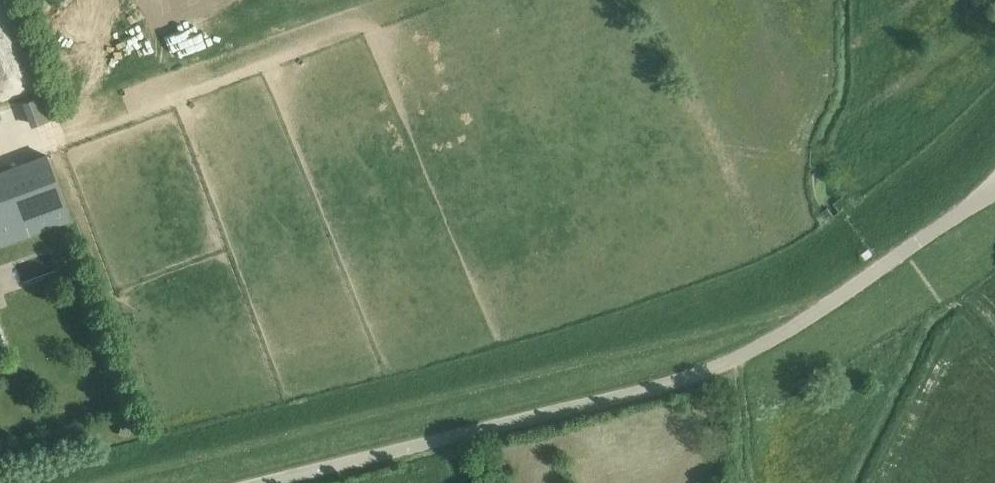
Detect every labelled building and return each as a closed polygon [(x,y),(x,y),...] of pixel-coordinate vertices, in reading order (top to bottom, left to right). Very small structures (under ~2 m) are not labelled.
[(15,96),(0,48),(0,101),(15,96)] [(18,99),(24,124),(53,117),(47,93),(18,99)] [(72,216),(73,216),(48,151),(0,170),(0,244),(72,216)]
